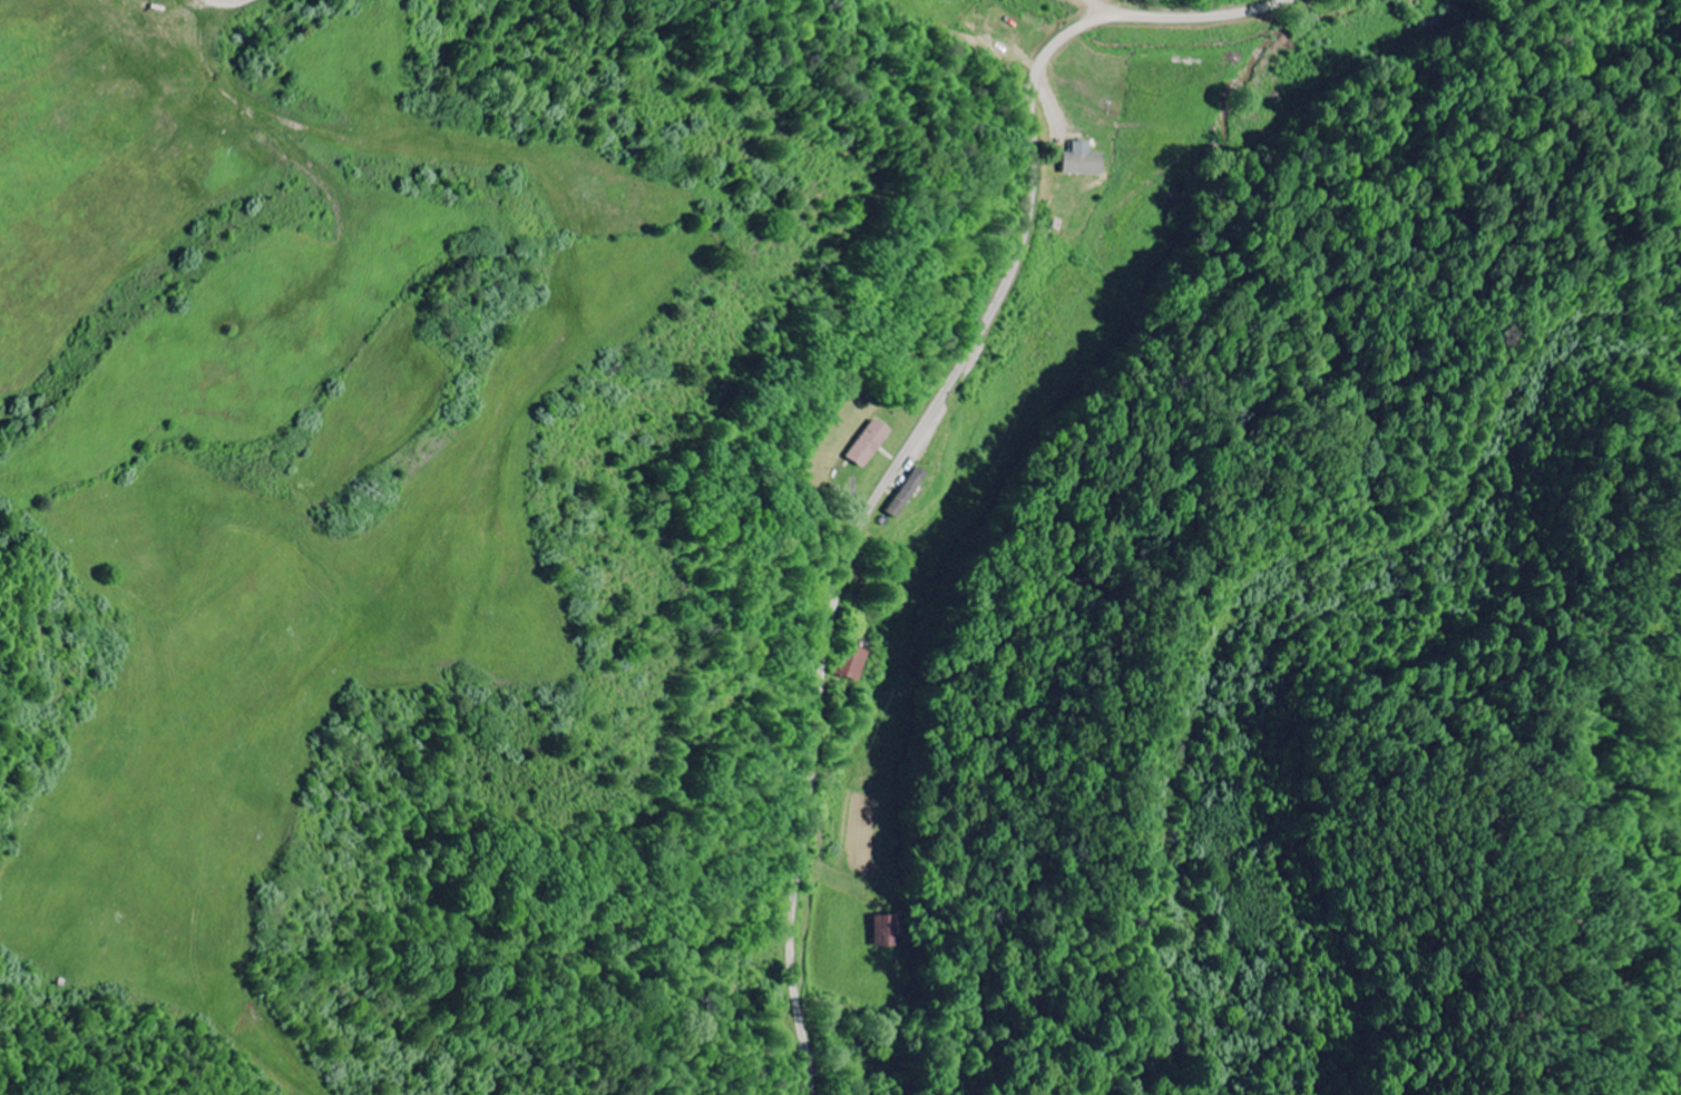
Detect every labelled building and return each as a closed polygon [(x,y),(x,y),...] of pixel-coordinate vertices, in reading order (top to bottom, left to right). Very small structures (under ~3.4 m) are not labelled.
[(1103,155),(1091,155),(1091,143),(1075,143),(1075,154),(1066,154),(1066,175),(1103,176),(1103,155)] [(890,430),(873,420),(850,461),(866,470),(890,430)] [(899,522),(924,473),(911,467),(887,516),(899,522)] [(858,683),(866,653),(845,647),(837,677),(858,683)] [(897,918),(870,919),(871,949),(897,949),(897,918)]
